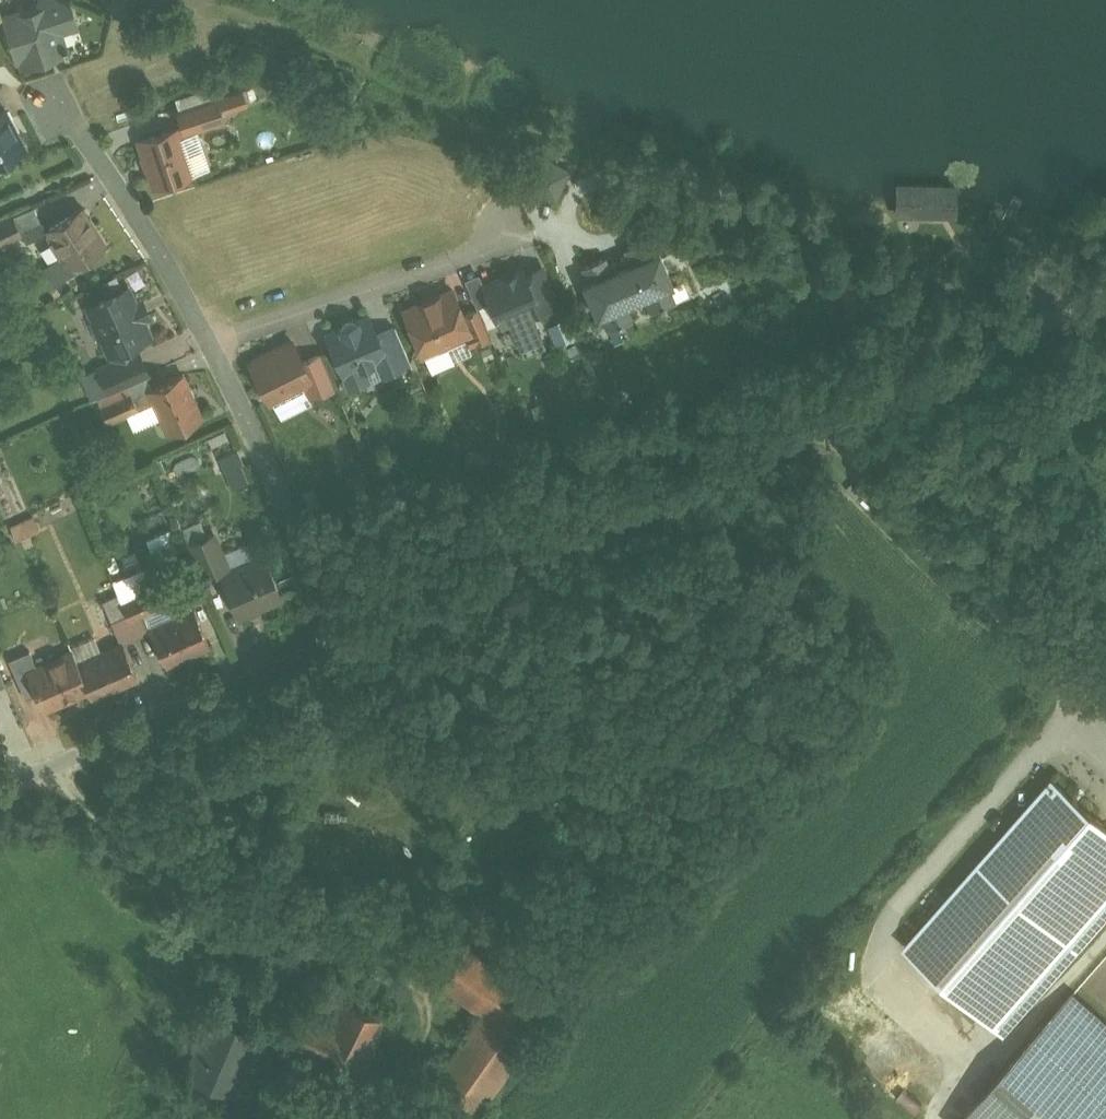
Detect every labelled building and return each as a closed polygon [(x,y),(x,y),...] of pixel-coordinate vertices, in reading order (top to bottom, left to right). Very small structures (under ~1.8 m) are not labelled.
[(30,14),(29,10),(9,16),(21,55),(22,55),(25,65),(70,50),(68,44),(64,45),(57,22),(74,16),(77,24),(79,24),(71,1),(69,0),(42,0),(38,12),(30,14)] [(216,97),(179,109),(186,129),(223,117),(216,97)] [(0,112),(0,169),(13,162),(10,156),(26,148),(6,109),(0,112)] [(178,127),(141,140),(156,184),(167,180),(170,182),(180,178),(182,175),(193,172),(178,127)] [(572,169),(545,156),(530,188),(557,201),(572,169)] [(35,206),(15,215),(21,229),(41,220),(35,206)] [(82,207),(49,228),(56,238),(51,241),(62,257),(66,254),(77,271),(94,260),(91,254),(106,244),(82,207)] [(0,222),(0,243),(23,233),(21,229),(15,215),(0,222)] [(628,254),(610,262),(607,255),(596,260),(596,259),(593,260),(593,261),(582,266),(588,280),(586,281),(584,282),(585,284),(597,313),(598,315),(600,314),(602,313),(609,329),(620,325),(621,326),(624,325),(623,323),(634,319),(627,303),(645,295),(652,311),(663,306),(663,308),(666,306),(666,305),(677,300),(670,284),(672,284),(674,283),(673,280),(673,281),(661,252),(660,249),(658,250),(658,251),(656,251),(650,237),(639,242),(638,241),(635,242),(636,243),(625,248),(628,254)] [(542,266),(525,273),(522,267),(484,284),(500,322),(509,318),(520,344),(541,335),(530,309),(556,298),(542,266)] [(129,287),(89,305),(96,321),(93,322),(100,338),(104,337),(111,353),(151,334),(129,287)] [(454,289),(406,310),(425,354),(468,336),(473,333),(465,315),(454,289)] [(479,309),(465,315),(473,333),(468,336),(472,344),(490,335),(479,309)] [(371,316),(328,334),(335,350),(334,353),(340,366),(342,367),(345,372),(361,366),(377,359),(387,354),(378,334),(371,316)] [(570,316),(558,321),(567,341),(578,337),(570,316)] [(396,327),(378,334),(387,354),(377,359),(383,373),(411,361),(396,327)] [(294,342),(271,353),(268,352),(258,357),(257,360),(252,363),(271,401),(306,383),(313,379),(304,362),(294,342)] [(336,387),(322,353),(304,362),(313,379),(306,383),(312,395),(336,387)] [(116,360),(100,367),(111,391),(127,384),(116,360)] [(361,366),(345,372),(349,381),(355,384),(366,379),(361,366)] [(153,388),(150,389),(155,402),(169,433),(203,417),(183,374),(153,388)] [(147,375),(127,384),(140,408),(155,402),(150,389),(153,388),(147,375)] [(111,391),(99,397),(110,422),(140,408),(127,384),(111,391)] [(239,487),(257,479),(243,447),(225,455),(239,487)] [(210,455),(172,473),(176,483),(215,465),(210,455)] [(450,464),(437,458),(432,470),(445,476),(450,464)] [(34,516),(12,526),(18,539),(40,529),(34,516)] [(161,559),(184,548),(175,528),(151,539),(161,559)] [(213,533),(190,543),(203,575),(227,565),(213,533)] [(265,556),(223,574),(240,614),(282,596),(265,556)] [(123,601),(111,572),(95,578),(104,600),(112,620),(128,613),(123,601)] [(76,586),(66,591),(72,603),(82,599),(76,586)] [(153,588),(123,601),(128,613),(131,618),(160,605),(153,588)] [(195,609),(152,628),(167,663),(210,643),(195,609)] [(128,613),(112,620),(122,643),(123,642),(138,636),(131,618),(128,613)] [(122,643),(79,662),(90,687),(94,696),(138,676),(123,642),(122,643)] [(30,649),(9,658),(27,697),(41,691),(31,669),(38,666),(30,649)] [(38,666),(31,669),(41,691),(48,706),(52,704),(56,705),(69,700),(71,696),(90,687),(79,662),(74,650),(38,666)] [(120,777),(108,782),(114,794),(126,788),(120,777)] [(908,945),(1005,1031),(1105,917),(1105,826),(1054,780),(908,945)] [(500,979),(453,1048),(502,1080),(548,1011),(500,979)] [(1072,996),(964,1118),(1105,1118),(1105,1026),(1072,996)] [(386,1019),(343,998),(330,1024),(323,1021),(312,1015),(305,1012),(286,1050),(354,1084),(386,1019)] [(326,1014),(315,1009),(312,1015),(323,1021),(326,1014)] [(257,1034),(220,1018),(210,1042),(204,1039),(189,1072),(226,1088),(240,1058),(246,1061),(257,1034)]
